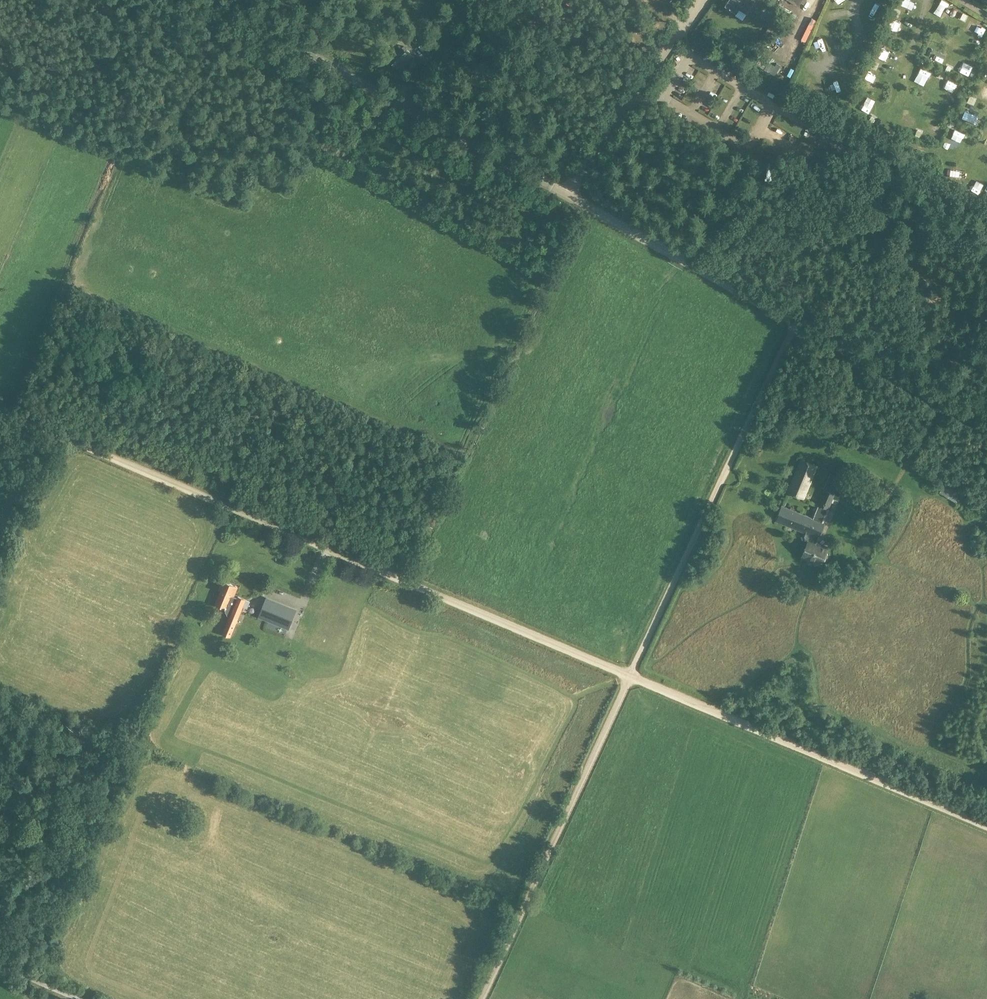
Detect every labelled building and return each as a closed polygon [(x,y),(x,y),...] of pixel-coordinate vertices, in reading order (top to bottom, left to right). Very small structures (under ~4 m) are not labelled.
[(725,6),(736,14),(739,9),(747,14),(755,0),(729,0),(725,6)] [(869,11),(874,15),(879,6),(874,3),(869,11)] [(926,31),(934,33),(937,24),(929,21),(926,31)] [(962,35),(966,25),(959,23),(955,33),(962,35)] [(885,35),(895,38),(898,28),(888,25),(885,35)] [(403,36),(412,47),(419,41),(406,27),(400,32),(403,35),(403,36)] [(700,29),(695,39),(701,43),(707,33),(700,29)] [(949,55),(959,56),(960,45),(950,44),(949,55)] [(447,53),(442,63),(447,66),(450,61),(453,62),(450,67),(455,70),(460,61),(447,53)] [(949,74),(953,64),(943,60),(939,71),(949,74)] [(870,65),(868,75),(873,76),(876,67),(870,65)] [(973,82),(981,88),(986,80),(978,75),(973,82)] [(940,95),(944,85),(936,81),(931,91),(940,95)] [(925,111),(934,113),(937,102),(928,100),(925,111)] [(962,129),(968,132),(974,118),(969,115),(962,129)] [(919,122),(915,134),(927,138),(931,126),(919,122)] [(958,156),(961,145),(953,143),(951,154),(958,156)] [(801,458),(787,493),(804,500),(818,465),(801,458)] [(829,509),(836,494),(825,489),(818,505),(829,509)] [(781,506),(775,521),(806,533),(805,536),(806,539),(809,540),(802,557),(821,565),(828,548),(816,543),(818,538),(819,539),(825,524),(823,523),(811,518),(781,506)] [(229,602),(234,604),(236,599),(232,597),(233,595),(234,595),(237,587),(223,581),(220,590),(221,590),(215,605),(227,609),(229,602)] [(260,616),(288,627),(295,610),(267,599),(260,616)]
